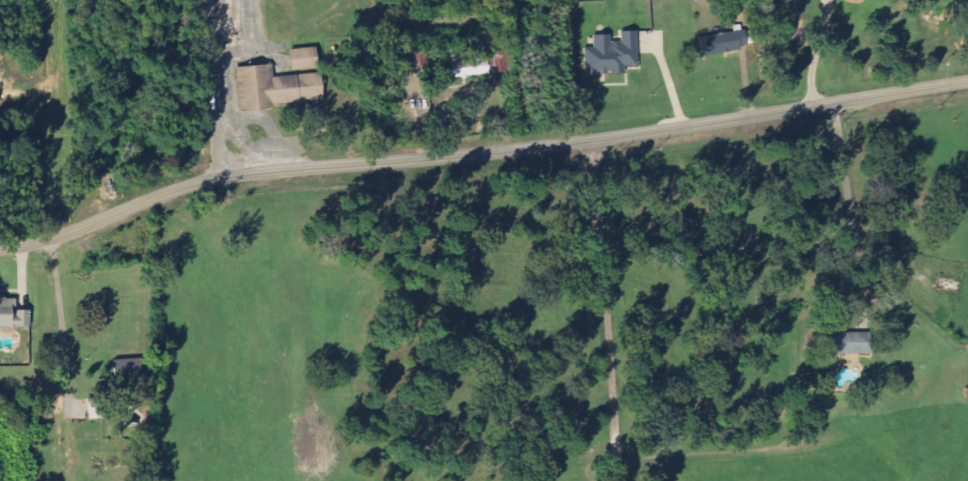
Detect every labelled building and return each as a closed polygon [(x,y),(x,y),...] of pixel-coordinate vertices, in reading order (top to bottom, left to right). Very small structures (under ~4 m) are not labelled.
[(752,51),(750,31),(704,36),(705,55),(752,51)] [(641,68),(640,34),(597,35),(597,48),(588,48),(589,76),(628,75),(628,68),(641,68)] [(295,70),(318,71),(318,49),(295,49),(295,70)] [(240,69),(243,111),(328,105),(326,74),(276,78),(276,66),(240,69)] [(20,312),(20,299),(0,300),(0,329),(8,329),(8,330),(29,330),(29,311),(20,312)] [(867,354),(867,332),(820,332),(820,354),(867,354)] [(118,396),(146,395),(145,360),(117,361),(118,396)] [(91,421),(105,420),(104,399),(90,400),(91,421)]
